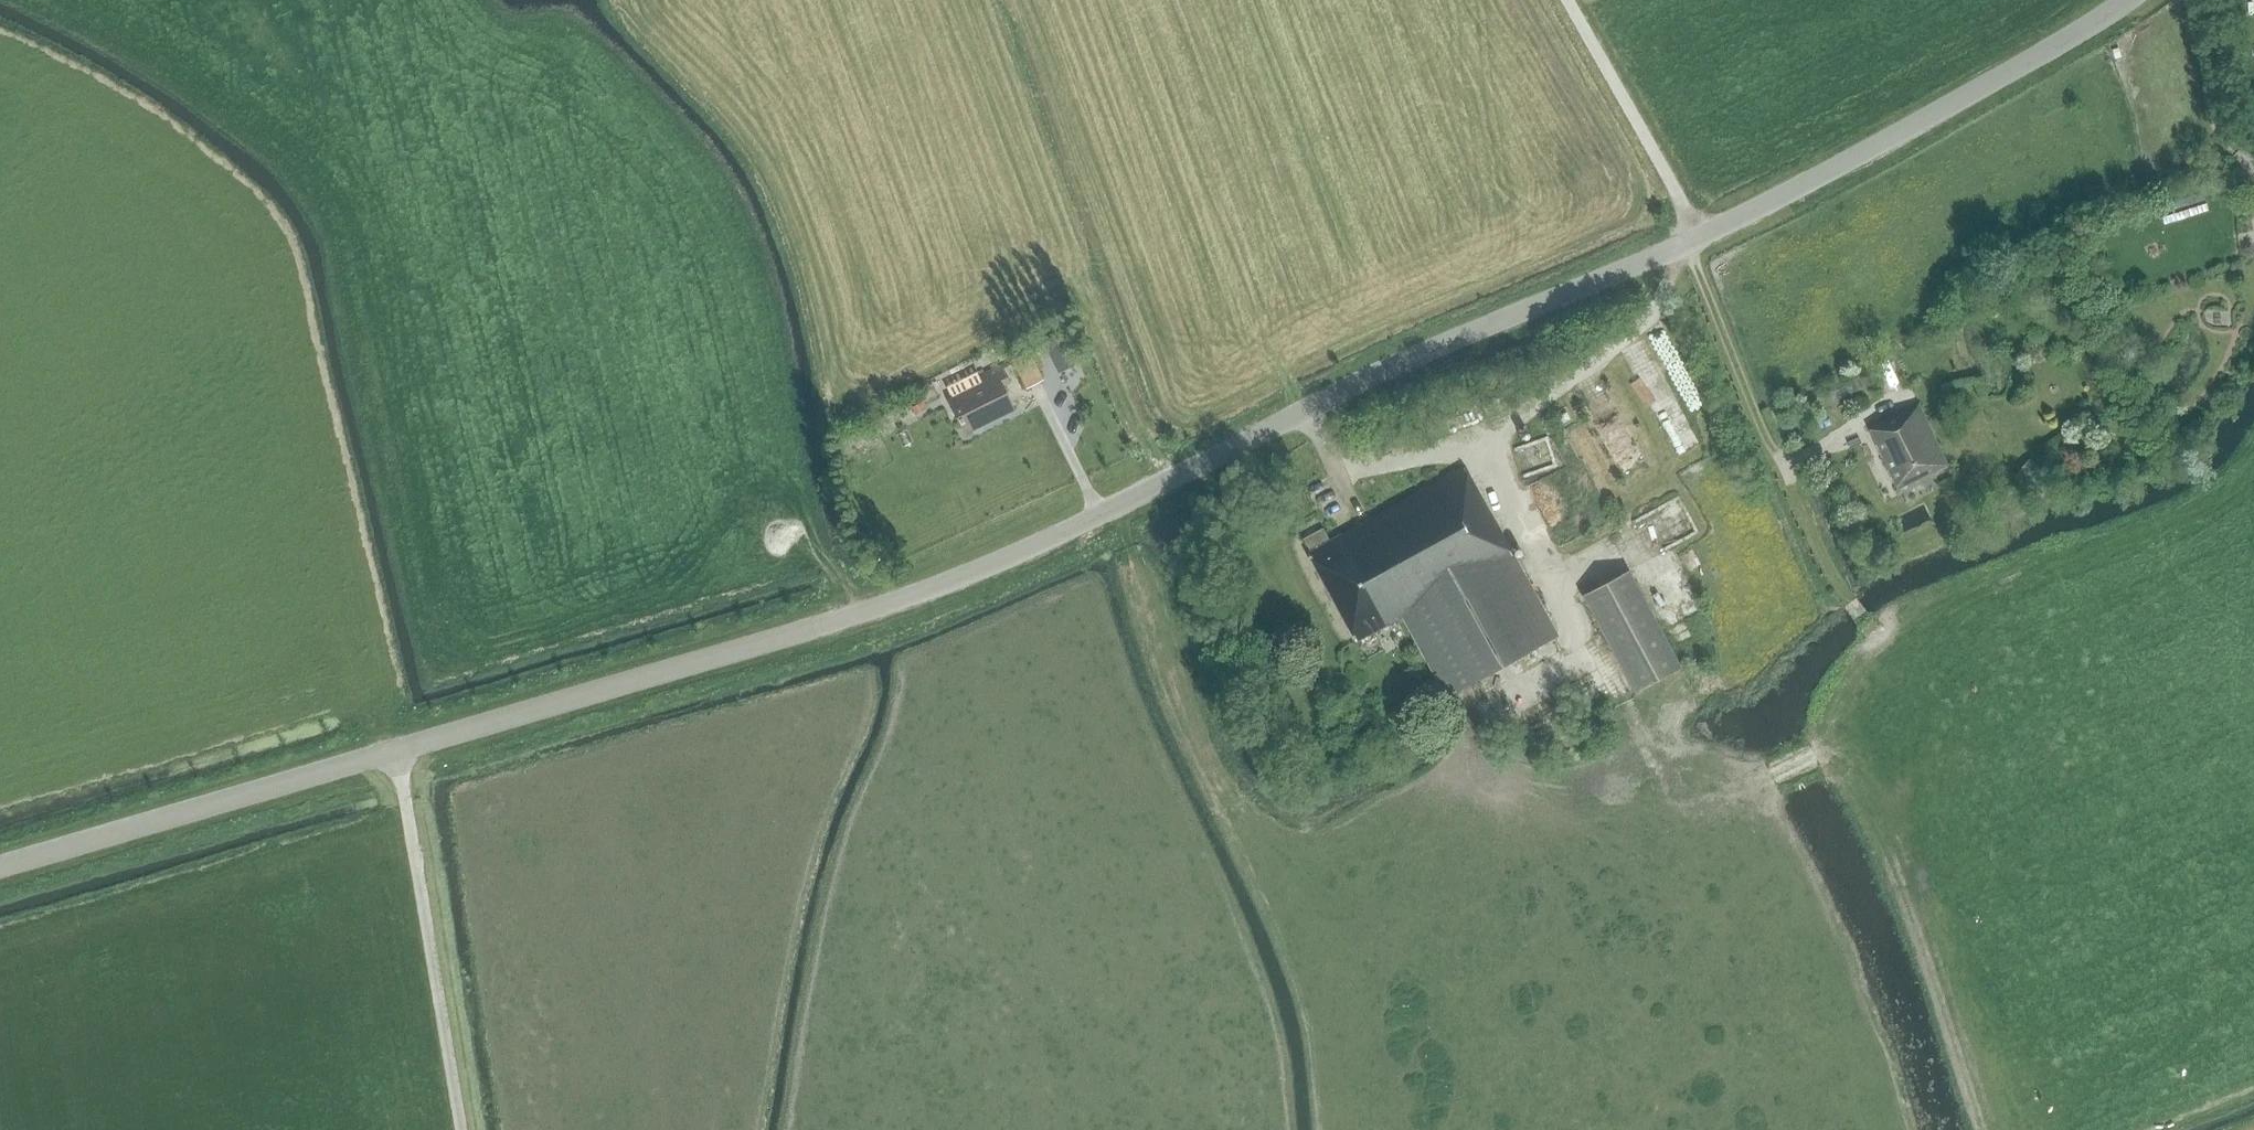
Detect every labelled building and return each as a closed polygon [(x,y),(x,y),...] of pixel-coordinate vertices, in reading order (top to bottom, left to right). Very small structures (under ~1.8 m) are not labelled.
[(2054,257),(2049,270),(2059,274),(2065,261),(2054,257)] [(2115,283),(2102,287),(2105,296),(2118,292),(2115,283)] [(1067,314),(1059,318),(1063,327),(1072,322),(1067,314)] [(1063,331),(1043,341),(1058,372),(1079,362),(1063,331)] [(1026,389),(1044,380),(1030,352),(1012,361),(1026,389)] [(986,384),(950,401),(966,432),(987,422),(985,420),(994,416),(995,418),(1013,409),(1002,384),(1009,381),(1001,365),(982,376),(986,384)] [(1864,387),(1858,376),(1848,381),(1855,392),(1864,387)] [(924,401),(911,408),(914,414),(927,407),(924,401)] [(1869,427),(1897,489),(1918,479),(1947,464),(1918,404),(1869,427)] [(2051,475),(2030,458),(2014,477),(2035,494),(2051,475)] [(1356,641),(1402,616),(1446,697),(1557,636),(1529,585),(1512,555),(1464,467),(1329,541),(1323,528),(1304,538),(1311,551),(1307,553),(1356,641)] [(1629,570),(1582,595),(1634,692),(1680,666),(1629,570)]
